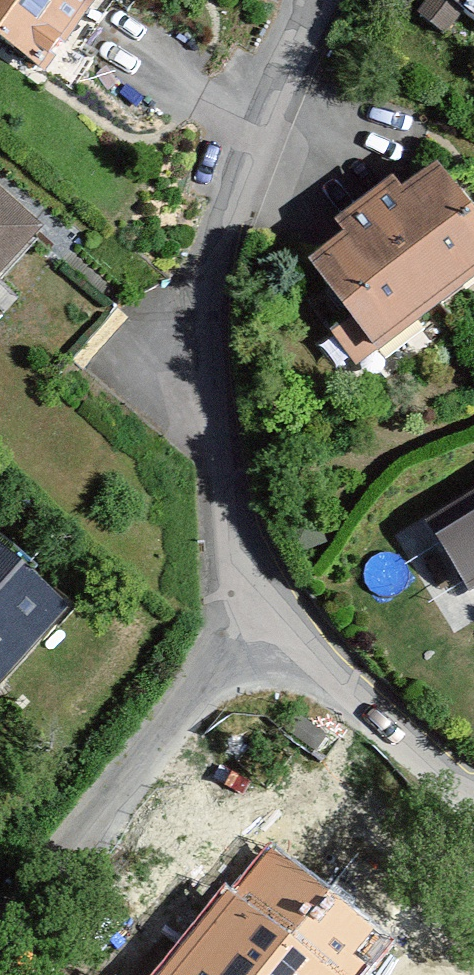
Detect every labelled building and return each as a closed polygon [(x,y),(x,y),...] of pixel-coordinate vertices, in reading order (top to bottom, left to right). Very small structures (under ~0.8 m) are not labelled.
[(42,70),(85,0),(0,0),(0,44),(42,70)] [(473,25),(473,0),(440,0),(473,25)] [(300,264),(364,346),(473,261),(473,235),(423,169),(300,264)] [(0,208),(0,289),(42,246),(0,208)] [(419,539),(463,605),(473,598),(473,504),(419,539)] [(0,537),(0,684),(4,687),(72,598),(0,537)] [(393,900),(309,818),(235,908),(215,894),(151,974),(340,974),(393,900)]
